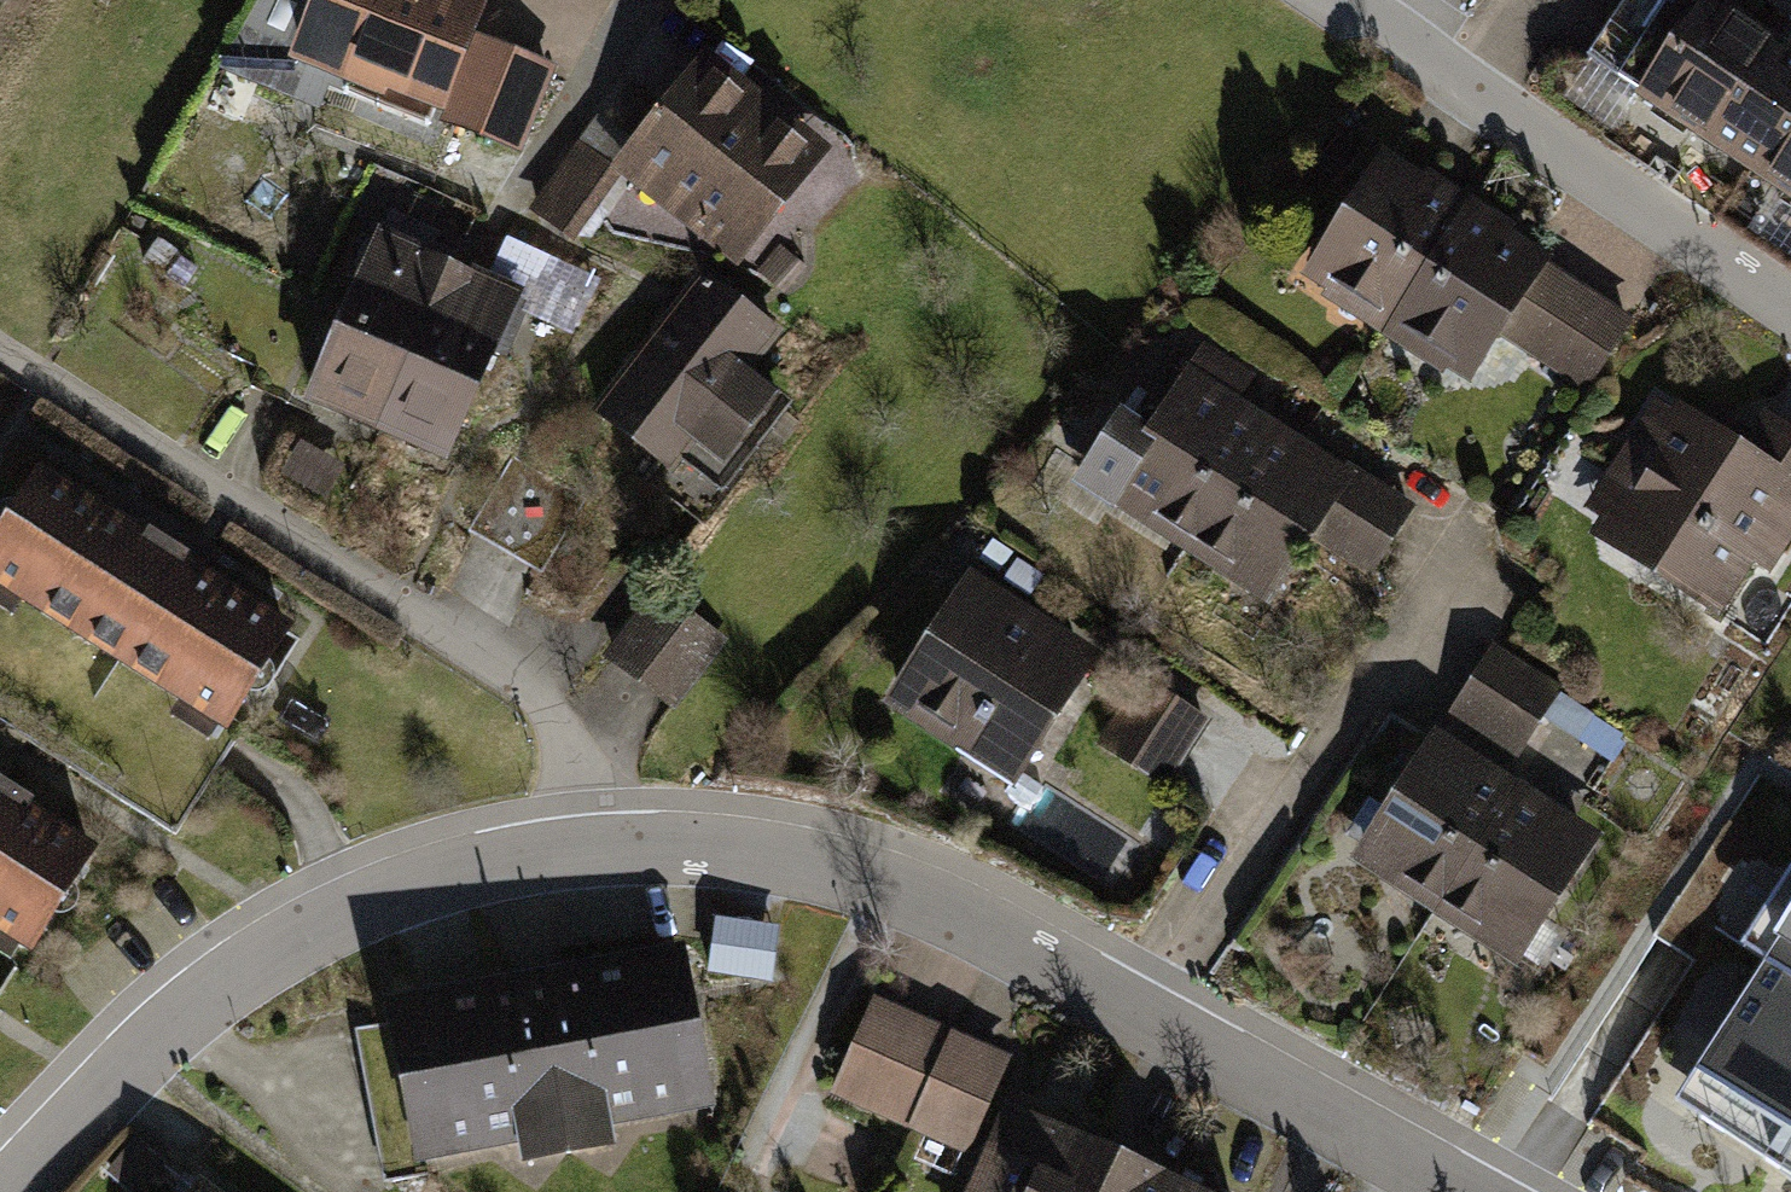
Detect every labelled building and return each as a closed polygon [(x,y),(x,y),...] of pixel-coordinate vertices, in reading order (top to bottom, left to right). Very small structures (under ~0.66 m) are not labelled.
[(294,65),(522,165),(563,72),(484,37),(500,0),(322,0),(294,65)] [(1709,0),(1704,0),(1638,100),(1790,200),(1790,54),(1709,0)] [(839,151),(711,57),(621,179),(749,273),(839,151)] [(577,235),(610,175),(567,152),(534,212),(577,235)] [(1391,339),(1473,213),(1388,159),(1307,285),(1391,339)] [(1473,213),(1391,339),(1477,395),(1510,344),(1601,403),(1650,328),(1473,213)] [(383,441),(458,260),(386,230),(310,411),(383,441)] [(530,290),(458,260),(383,441),(455,471),(530,290)] [(795,334),(705,266),(588,418),(674,483),(702,446),(745,478),(801,405),(763,376),(795,334)] [(1258,389),(1204,357),(1166,420),(1139,404),(1084,494),(1198,563),(1279,429),(1246,409),(1258,389)] [(1660,405),(1581,536),(1734,628),(1762,580),(1777,589),(1790,566),(1790,443),(1765,428),(1748,457),(1660,405)] [(1425,517),(1279,429),(1198,563),(1281,613),(1318,553),(1380,591),(1425,517)] [(47,471),(0,548),(0,594),(240,740),(308,629),(47,471)] [(1110,664),(971,581),(892,714),(1031,796),(1110,664)] [(658,603),(611,673),(678,717),(724,647),(658,603)] [(1498,661),(1458,729),(1525,769),(1565,701),(1498,661)] [(1147,693),(1107,756),(1174,798),(1214,735),(1147,693)] [(1446,919),(1524,794),(1440,742),(1362,867),(1446,919)] [(0,783),(0,933),(23,948),(92,842),(0,783)] [(1530,971),(1608,846),(1524,794),(1446,919),(1530,971)] [(1749,945),(1768,957),(1680,1099),(1790,1167),(1790,877),(1749,945)] [(773,966),(776,925),(717,921),(715,963),(773,966)] [(696,951),(394,1004),(424,1175),(528,1157),(539,1179),(627,1164),(622,1137),(726,1119),(696,951)] [(1022,1068),(880,1010),(839,1109),(980,1168),(1022,1068)] [(1118,1156),(1017,1114),(985,1191),(1103,1191),(1118,1156)] [(195,1174),(135,1127),(85,1191),(181,1191),(195,1174)] [(1198,1188),(1118,1156),(1103,1191),(1196,1191),(1198,1188)]
